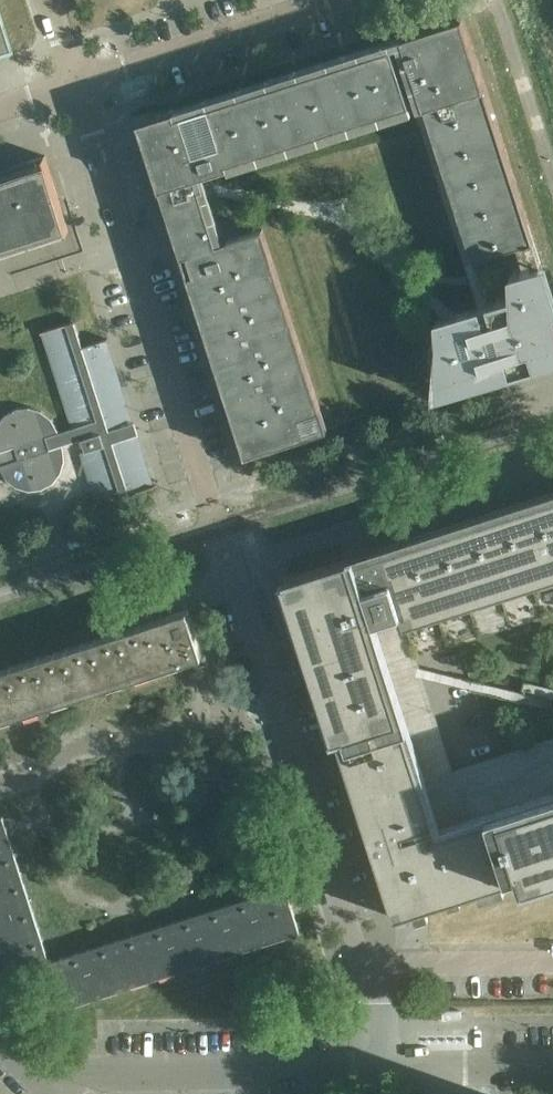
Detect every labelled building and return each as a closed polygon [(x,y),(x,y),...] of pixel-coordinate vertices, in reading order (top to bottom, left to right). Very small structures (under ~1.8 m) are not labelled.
[(0,16),(0,54),(11,50),(0,16)] [(227,161),(411,103),(409,99),(421,95),(468,241),(473,258),(474,259),(534,240),(534,239),(529,222),(463,17),(139,121),(168,211),(204,200),(196,176),(207,173),(229,165),(227,161)] [(51,228),(53,235),(69,229),(60,200),(45,155),(30,160),(32,165),(0,175),(0,245),(51,228)] [(328,429),(264,229),(263,229),(263,228),(218,243),(204,200),(168,211),(188,275),(246,455),(328,429)] [(542,262),(512,272),(513,293),(437,318),(441,394),(498,376),(552,358),(552,298),(542,262)] [(105,340),(108,339),(108,338),(104,339),(83,345),(76,321),(80,320),(80,319),(41,331),(41,333),(45,332),(75,425),(60,431),(59,427),(57,423),(54,419),(52,417),(51,416),(49,414),(47,412),(44,410),(40,408),(37,407),(34,406),(30,406),(29,406),(26,406),(21,406),(17,407),(14,408),(11,409),(8,411),(6,413),(3,416),(1,418),(0,419),(0,452),(9,449),(12,459),(0,463),(0,468),(2,471),(3,474),(5,476),(6,479),(8,481),(12,484),(13,485),(15,486),(19,488),(24,490),(27,490),(30,490),(33,491),(35,490),(39,490),(42,489),(45,488),(48,487),(51,485),(53,483),(55,481),(58,478),(60,476),(62,473),(63,470),(64,468),(65,465),(66,462),(66,459),(66,455),(66,452),(65,449),(64,445),(79,440),(97,496),(94,497),(94,498),(110,494),(120,491),(121,496),(116,497),(116,499),(152,487),(155,486),(155,485),(152,486),(135,435),(139,433),(135,421),(131,422),(105,340)] [(368,620),(400,609),(405,625),(552,577),(552,491),(379,547),(347,557),(286,577),(285,577),(368,833),(431,813),(420,781),(368,620)] [(186,661),(202,655),(188,609),(139,624),(0,669),(0,720),(186,661)] [(552,770),(552,736),(542,739),(552,770)] [(375,854),(395,917),(427,907),(446,901),(449,909),(462,904),(459,897),(541,870),(544,878),(552,875),(552,797),(375,854)] [(8,829),(7,825),(3,815),(0,816),(0,963),(6,983),(15,980),(37,973),(39,980),(42,988),(56,983),(64,1007),(116,990),(300,931),(297,920),(285,885),(279,887),(134,934),(128,935),(50,961),(9,832),(8,829)]
